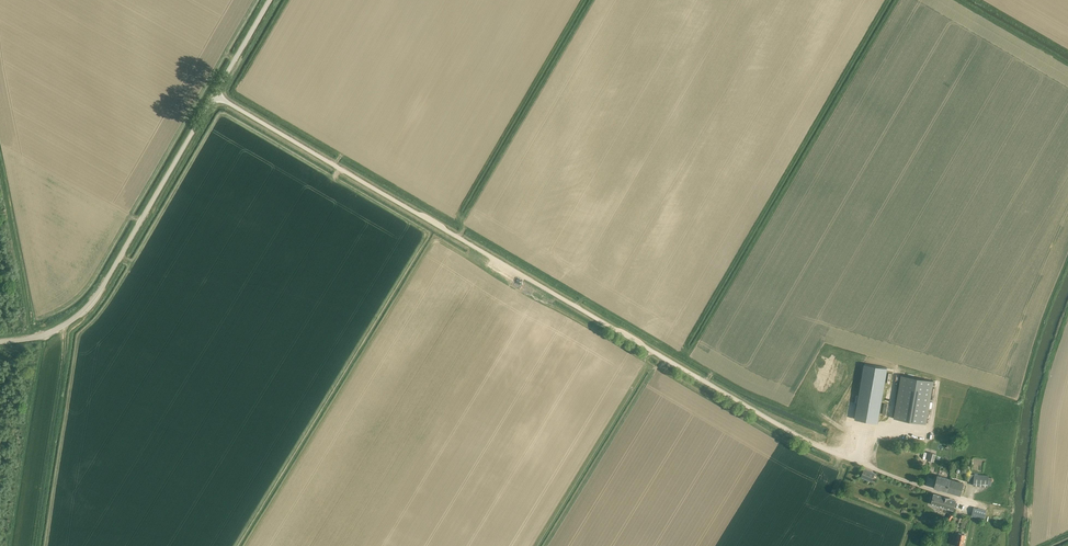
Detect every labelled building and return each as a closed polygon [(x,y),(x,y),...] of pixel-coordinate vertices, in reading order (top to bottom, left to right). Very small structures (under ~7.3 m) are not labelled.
[(877,423),(887,368),(865,365),(855,419),(877,423)] [(899,388),(894,416),(894,418),(927,424),(932,394),(934,382),(901,375),(899,388)] [(930,452),(928,460),(931,460),(932,461),(934,462),(936,454),(930,452)] [(862,476),(872,480),(874,474),(864,470),(862,476)] [(966,481),(973,482),(973,485),(988,486),(991,486),(992,477),(989,477),(989,475),(970,474),(970,470),(967,470),(966,481)] [(935,488),(946,491),(950,479),(938,476),(935,488)] [(950,479),(946,491),(959,495),(963,483),(950,479)] [(934,494),(932,504),(953,510),(956,500),(934,494)] [(971,516),(980,518),(984,519),(987,511),(974,507),(971,516)] [(957,545),(963,545),(965,535),(959,533),(956,545),(957,545)]
